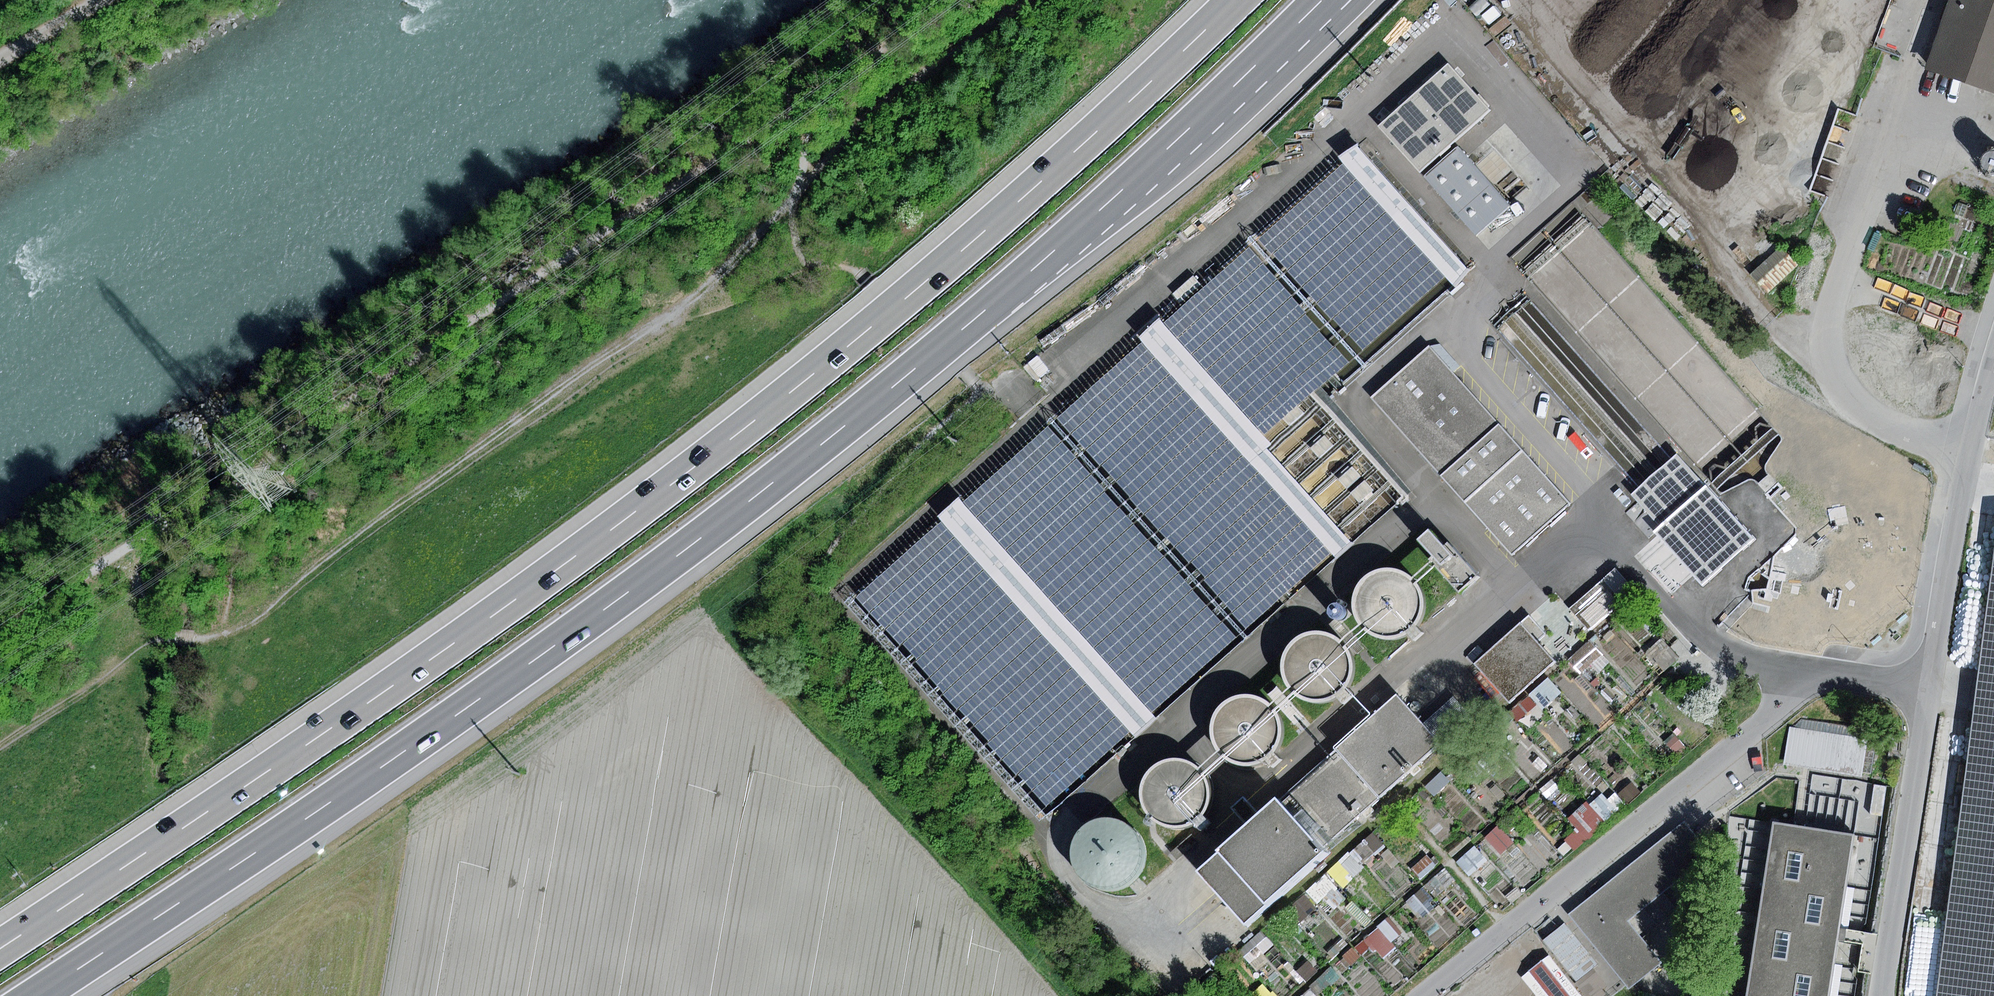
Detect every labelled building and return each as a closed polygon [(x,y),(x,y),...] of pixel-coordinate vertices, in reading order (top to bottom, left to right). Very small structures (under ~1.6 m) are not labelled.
[(1926,64),(1993,88),(1993,0),(1949,0),(1926,64)] [(1733,168),(1767,107),(1740,92),(1769,38),(1751,28),(1730,66),(1727,65),(1715,86),(1700,77),(1686,102),(1665,91),(1652,114),(1696,138),(1692,145),(1733,168)] [(1490,110),(1448,63),(1378,125),(1420,172),(1490,110)] [(1459,148),(1425,177),(1477,236),(1510,206),(1459,148)] [(1959,203),(1955,213),(1965,217),(1968,206),(1959,203)] [(1430,346),(1372,397),(1512,555),(1570,503),(1430,346)] [(1281,416),(1291,427),(1304,414),(1294,404),(1281,416)] [(1325,436),(1312,448),(1320,457),(1333,445),(1325,436)] [(1640,486),(1631,494),(1660,526),(1655,531),(1682,561),(1725,522),(1698,494),(1706,486),(1676,454),(1672,458),(1640,486)] [(1352,466),(1338,478),(1347,488),(1361,476),(1352,466)] [(1365,480),(1350,493),(1359,503),(1374,490),(1365,480)] [(1444,545),(1432,531),(1420,542),(1433,556),(1429,560),(1459,593),(1478,576),(1447,542),(1444,545)] [(1379,639),(1392,640),(1404,637),(1414,630),(1422,620),(1425,609),(1425,596),(1421,585),(1414,575),(1403,568),(1391,565),(1379,566),(1367,571),(1358,580),(1353,591),(1351,603),(1353,615),(1359,626),(1368,634),(1379,639)] [(1937,995),(1993,995),(1993,567),(1937,995)] [(1616,569),(1569,610),(1588,631),(1634,590),(1616,569)] [(1521,623),(1475,664),(1509,702),(1555,662),(1521,623)] [(1309,703),(1321,704),(1333,701),(1343,694),(1351,685),(1355,673),(1355,660),(1351,649),(1343,639),(1333,632),(1321,629),(1308,630),(1297,636),(1288,644),(1282,655),(1280,667),(1282,679),(1288,690),(1297,698),(1309,703)] [(1236,766),(1249,767),(1261,764),(1271,757),(1279,748),(1283,736),(1283,724),(1279,712),(1271,702),(1260,696),(1248,693),(1236,694),(1225,699),(1216,707),(1210,718),(1208,730),(1210,742),(1216,753),(1225,762),(1236,766)] [(1396,695),(1280,802),(1324,851),(1441,744),(1423,724),(1396,695)] [(1453,697),(1423,724),(1441,744),(1445,749),(1475,722),(1453,697)] [(1790,728),(1784,766),(1862,777),(1868,740),(1790,728)] [(1164,828),(1176,829),(1187,827),(1197,821),(1205,812),(1209,801),(1209,789),(1206,778),(1199,769),(1189,762),(1178,759),(1167,760),(1156,764),(1147,772),(1141,782),(1139,793),(1140,804),(1146,815),(1154,823),(1164,828)] [(1606,783),(1564,821),(1583,841),(1625,803),(1606,783)] [(1276,799),(1197,872),(1245,924),(1324,851),(1280,802),(1276,799)] [(1152,858),(1121,802),(1067,831),(1098,887),(1152,858)] [(1686,821),(1569,915),(1628,988),(1660,962),(1627,921),(1711,852),(1686,821)] [(1773,822),(1747,995),(1829,995),(1854,834),(1773,822)] [(1564,922),(1543,939),(1577,980),(1598,964),(1564,922)]
